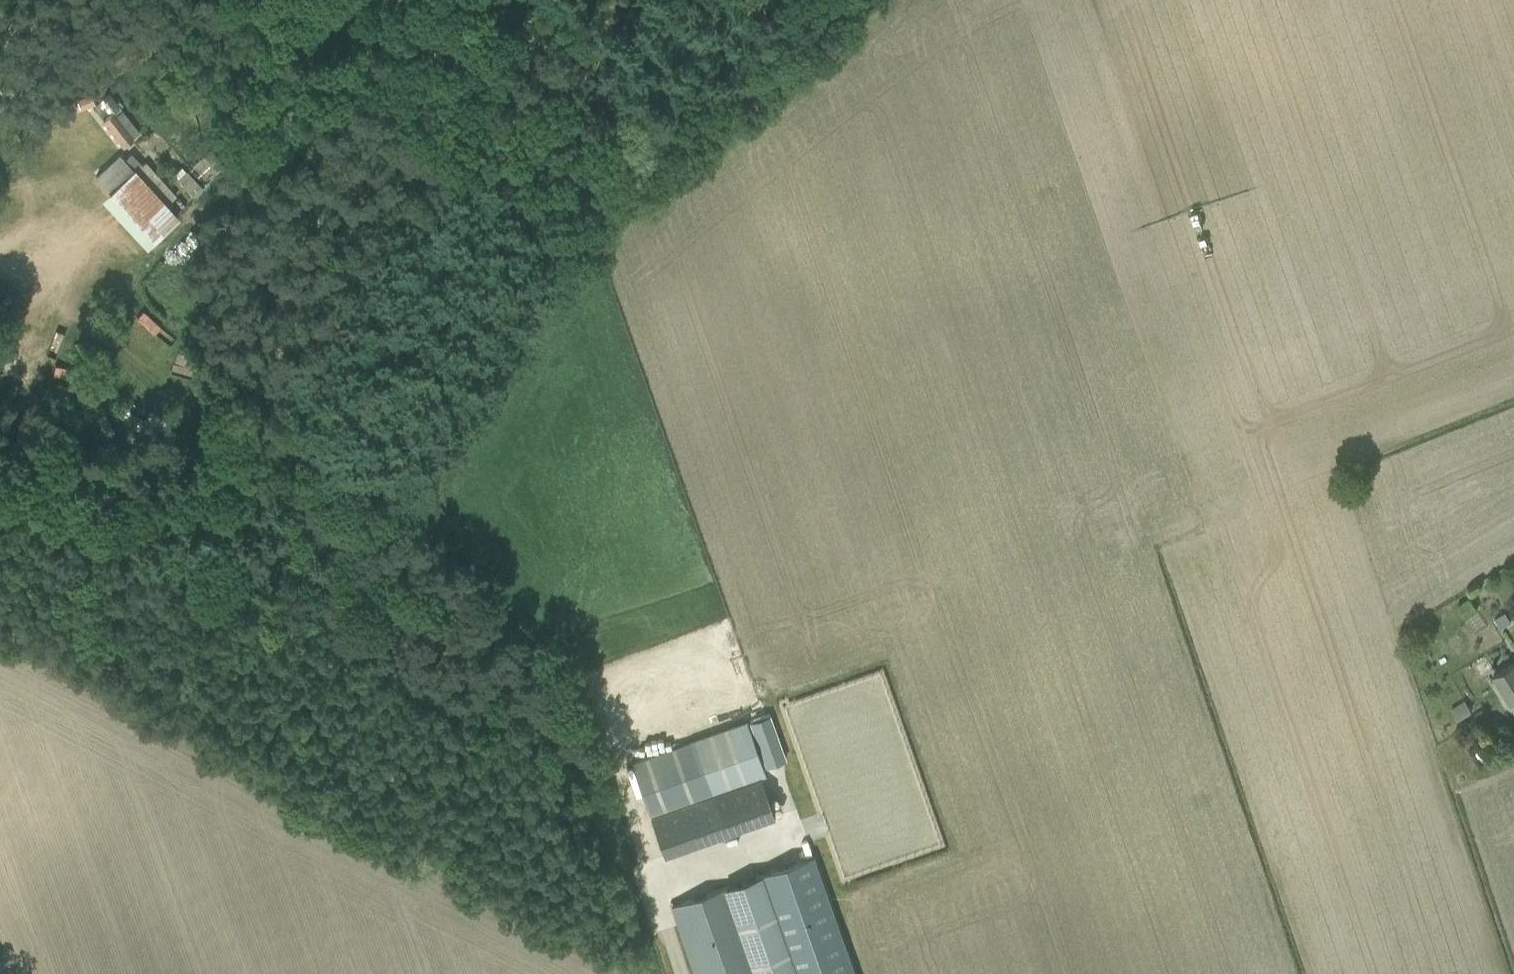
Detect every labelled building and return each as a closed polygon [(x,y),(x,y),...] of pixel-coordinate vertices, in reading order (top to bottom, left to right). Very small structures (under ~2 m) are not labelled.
[(74,98),(37,113),(41,122),(77,107),(74,98)] [(113,111),(102,120),(123,147),(134,138),(113,111)] [(37,113),(25,118),(31,131),(42,127),(40,122),(37,113)] [(200,158),(194,164),(209,179),(215,173),(224,165),(209,150),(200,158)] [(94,176),(109,191),(100,197),(146,247),(179,217),(168,204),(178,196),(146,161),(143,164),(131,152),(124,159),(119,154),(94,176)] [(1510,703),(1513,701),(1513,662),(1493,675),(1510,703)] [(746,721),(631,762),(650,815),(695,800),(760,777),(765,775),(746,721)] [(695,800),(650,815),(664,854),(773,816),(760,777),(695,800)] [(812,855),(672,905),(696,973),(854,973),(812,855)]
